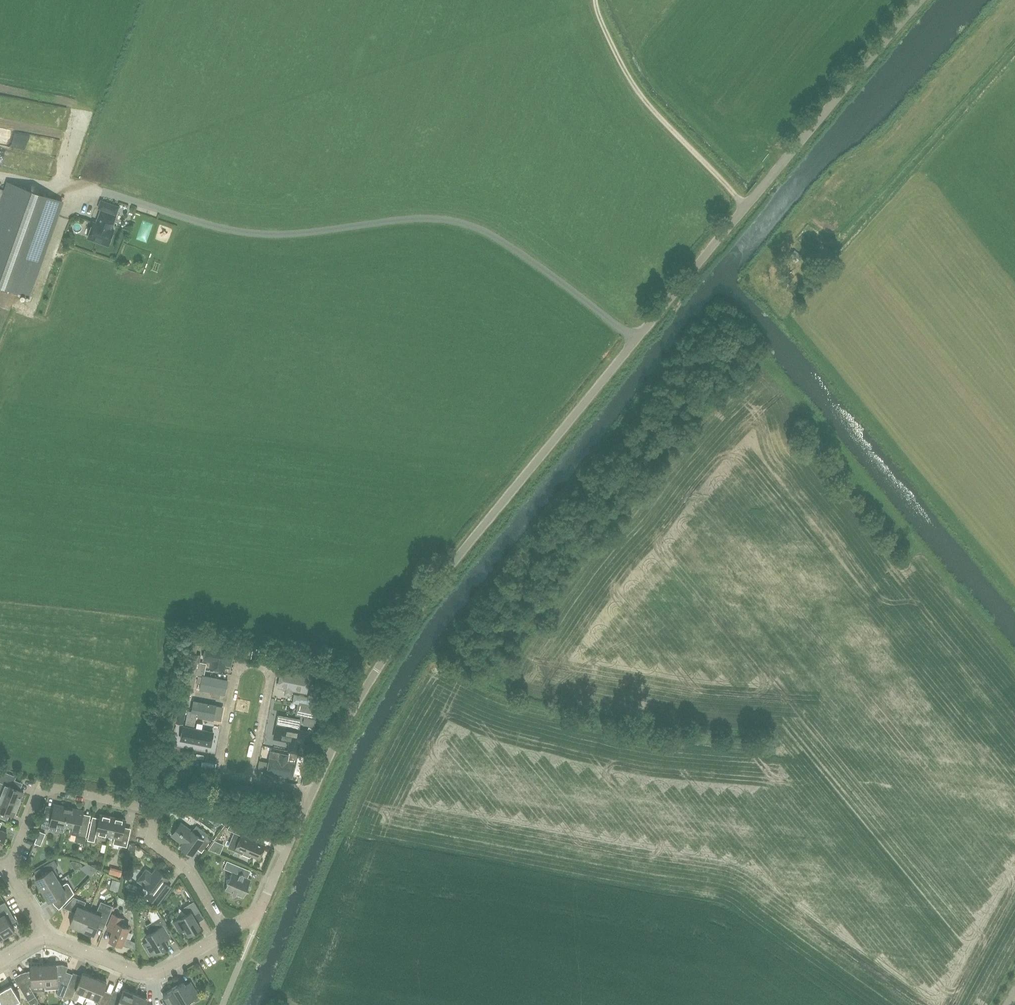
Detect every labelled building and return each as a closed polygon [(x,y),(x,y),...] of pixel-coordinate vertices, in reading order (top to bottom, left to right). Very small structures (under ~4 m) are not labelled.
[(3,200),(0,208),(0,285),(29,296),(62,201),(9,182),(6,190),(1,188),(0,188),(0,198),(3,200)] [(101,200),(98,208),(116,214),(119,206),(101,200)] [(121,221),(129,221),(130,208),(121,208),(121,221)] [(98,223),(94,222),(89,238),(109,245),(115,229),(112,228),(116,216),(102,211),(98,223)] [(201,643),(199,654),(197,661),(206,663),(205,670),(231,675),(236,650),(201,643)] [(264,660),(266,649),(253,647),(251,658),(264,660)] [(206,663),(197,661),(199,654),(188,652),(185,666),(196,668),(205,670),(206,663)] [(204,677),(205,670),(196,668),(195,675),(204,677)] [(191,692),(226,699),(231,675),(205,670),(204,677),(195,675),(191,692)] [(309,696),(312,678),(277,672),(272,696),(298,701),(300,694),(309,696)] [(196,719),(222,724),(226,699),(191,692),(188,710),(197,712),(196,719)] [(309,696),(300,694),(298,701),(307,703),(309,696)] [(267,721),(303,728),(306,710),(297,708),(298,701),(272,696),(267,721)] [(306,710),(307,703),(298,701),(297,705),(297,708),(306,710)] [(186,717),(196,719),(197,712),(188,710),(178,708),(177,715),(186,717)] [(185,724),(194,726),(196,719),(186,717),(177,715),(171,741),(180,743),(184,721),(186,721),(185,724)] [(182,741),(217,748),(222,724),(196,719),(194,726),(185,724),(182,741)] [(263,746),(289,750),(290,743),(299,745),(303,728),(267,721),(263,746)] [(298,751),(299,745),(290,743),(289,750),(298,752),(298,751)] [(258,770),(294,777),(296,759),(287,757),(289,750),(263,746),(258,770)] [(287,757),(296,759),(298,752),(289,750),(287,757)] [(0,778),(0,796),(18,803),(23,791),(11,786),(14,780),(1,775),(0,778)] [(18,803),(0,796),(0,813),(1,810),(14,815),(18,803)] [(58,822),(65,823),(69,807),(54,804),(52,814),(44,812),(41,827),(49,829),(49,825),(56,827),(58,822)] [(84,810),(69,807),(65,823),(73,825),(71,834),(76,835),(75,841),(84,843),(89,825),(81,823),(84,810)] [(109,835),(113,817),(100,814),(97,827),(90,826),(87,840),(94,841),(96,833),(109,835)] [(126,820),(113,817),(109,835),(114,837),(113,843),(127,846),(130,833),(123,831),(126,820)] [(180,846),(192,855),(199,845),(204,848),(213,836),(196,825),(192,830),(181,822),(171,835),(183,843),(180,846)] [(245,836),(248,830),(230,822),(227,829),(236,832),(230,846),(243,852),(243,854),(250,857),(251,855),(259,859),(265,845),(245,836)] [(58,866),(54,859),(42,867),(46,873),(35,879),(42,890),(58,880),(55,875),(58,873),(55,867),(58,866)] [(248,886),(251,878),(244,875),(243,872),(241,872),(243,867),(227,860),(224,868),(232,871),(229,878),(227,879),(228,882),(225,889),(232,892),(233,895),(236,894),(243,897),(246,890),(249,888),(248,886)] [(95,866),(90,871),(94,875),(99,871),(95,866)] [(112,873),(122,875),(124,869),(113,867),(112,873)] [(171,886),(165,882),(168,878),(156,869),(153,873),(146,868),(137,880),(156,894),(152,900),(157,904),(171,886)] [(74,893),(71,888),(68,883),(66,882),(61,885),(58,880),(42,890),(49,901),(59,895),(61,897),(65,902),(74,893)] [(185,887),(179,883),(176,888),(182,892),(185,887)] [(82,929),(89,910),(83,908),(86,901),(73,896),(63,907),(75,912),(70,924),(82,929)] [(187,914),(179,918),(173,921),(179,932),(185,928),(189,934),(200,927),(193,915),(199,910),(194,901),(183,907),(187,914)] [(0,904),(0,932),(3,937),(14,930),(6,917),(12,914),(5,902),(0,904)] [(96,913),(89,910),(82,929),(86,931),(85,933),(93,936),(99,922),(105,924),(113,906),(104,902),(102,908),(98,906),(96,913)] [(158,909),(151,912),(155,919),(161,915),(158,909)] [(113,914),(108,926),(107,929),(113,931),(109,940),(110,940),(110,943),(115,945),(117,943),(121,945),(129,927),(121,924),(123,918),(113,914)] [(171,937),(167,931),(159,917),(146,925),(151,933),(146,935),(149,940),(143,944),(150,955),(159,950),(160,952),(169,946),(165,941),(171,937)] [(68,966),(63,964),(44,965),(45,984),(57,983),(60,985),(56,994),(59,995),(58,998),(62,1000),(62,998),(63,998),(69,982),(62,979),(68,966)] [(45,984),(44,965),(31,966),(31,979),(19,986),(28,1001),(36,996),(30,986),(32,985),(45,984)] [(70,980),(69,982),(63,998),(66,999),(67,996),(76,1000),(79,994),(81,995),(82,993),(88,995),(95,977),(83,973),(78,984),(70,980)] [(107,982),(95,977),(88,995),(99,1000),(97,1004),(107,1004),(111,997),(102,994),(107,982)] [(200,999),(195,989),(190,981),(185,984),(183,982),(172,989),(173,990),(174,990),(182,1004),(183,1004),(193,998),(194,1000),(196,1001),(200,999)] [(0,991),(0,994),(6,1004),(9,1002),(10,1004),(12,1004),(20,1000),(11,984),(0,991)] [(135,994),(123,989),(119,1000),(111,997),(107,1004),(131,1004),(135,994)] [(174,990),(173,990),(163,997),(165,1001),(163,1002),(162,1004),(183,1004),(182,1004),(174,990)] [(135,994),(131,1004),(145,1004),(147,999),(135,994)]
